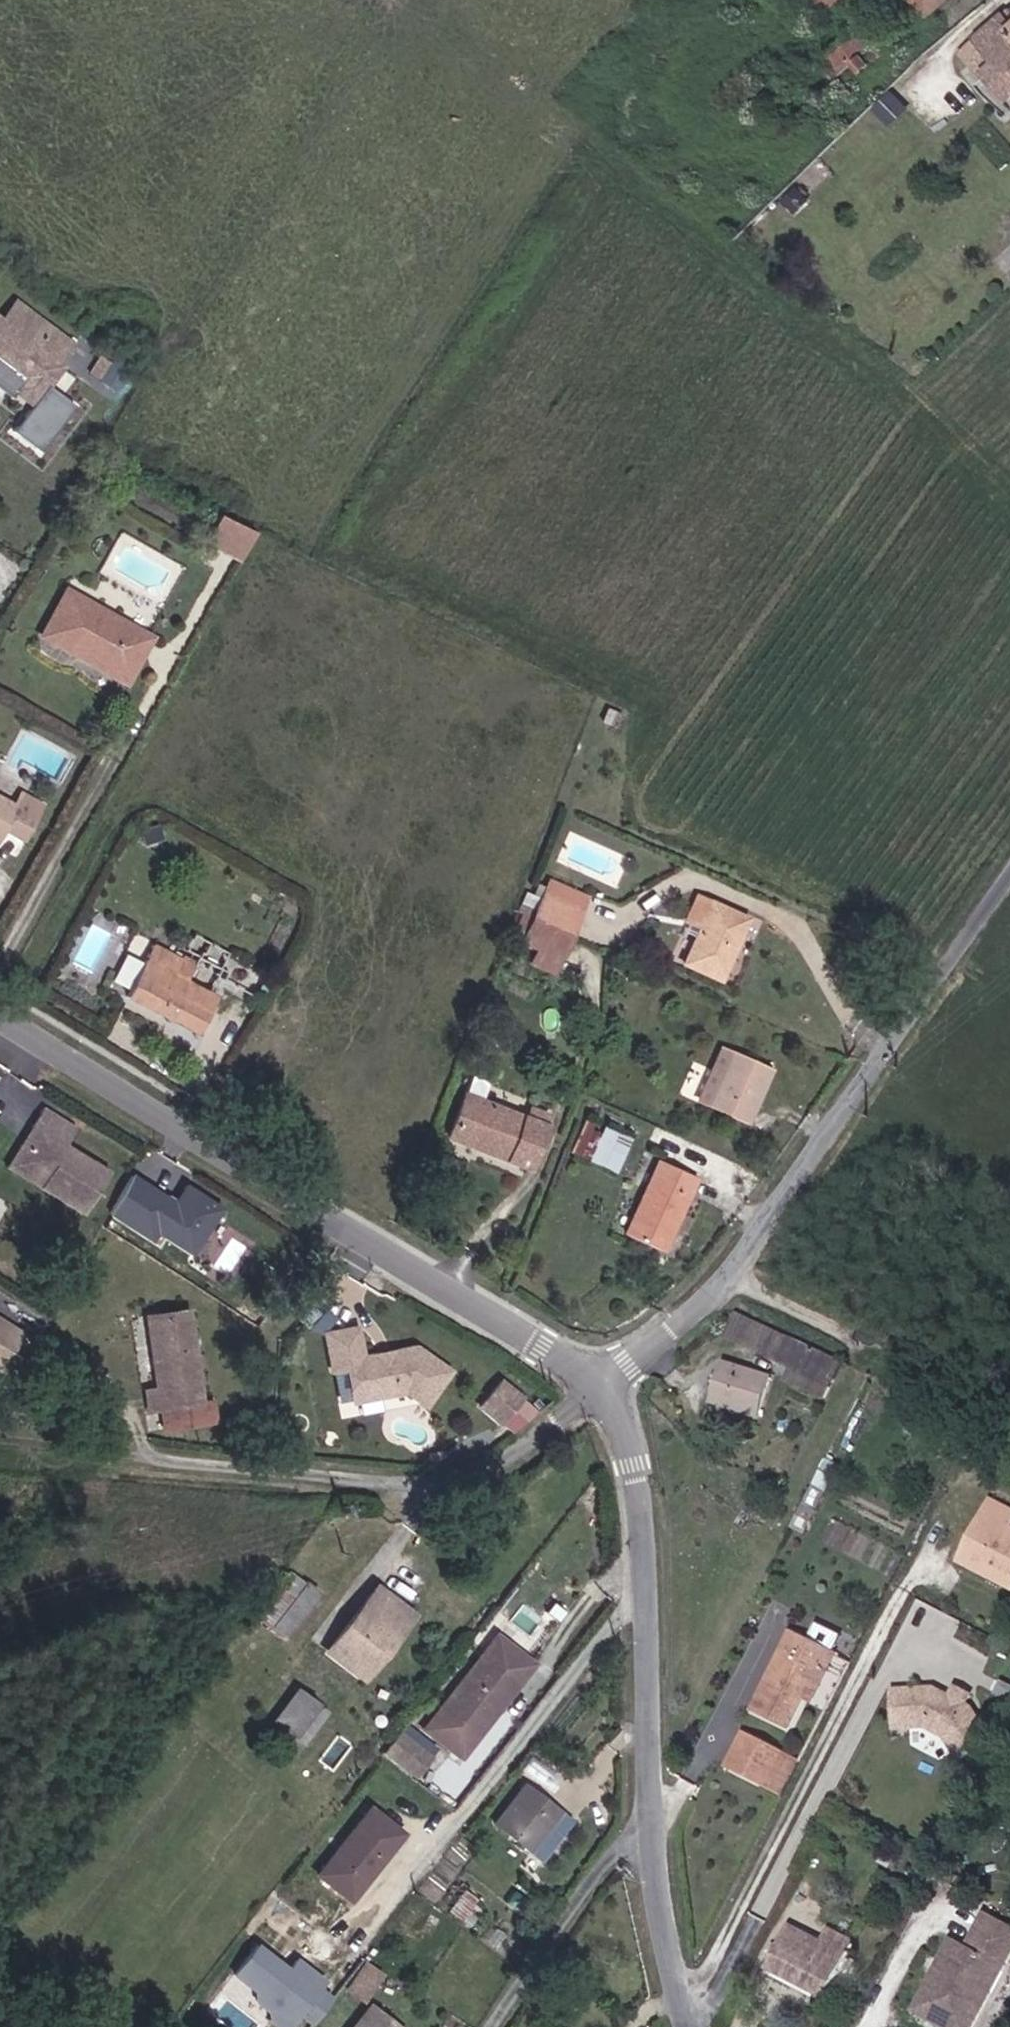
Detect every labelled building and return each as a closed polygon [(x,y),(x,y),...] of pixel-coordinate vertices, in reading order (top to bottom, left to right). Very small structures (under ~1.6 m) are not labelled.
[(807,13),(818,4),(829,15),(839,6),(834,0),(794,0),(807,13)] [(822,76),(836,91),(893,40),(858,4),(819,41),(825,48),(818,54),(831,68),(822,76)] [(1007,5),(951,57),(975,81),(980,77),(984,82),(990,89),(1009,111),(1009,8),(1007,5)] [(979,99),(990,89),(984,82),(973,92),(979,99)] [(794,177),(751,220),(763,233),(807,191),(794,177)] [(763,255),(741,239),(738,242),(756,261),(763,255)] [(25,337),(36,319),(0,296),(0,321),(25,337)] [(36,319),(25,337),(0,321),(0,376),(5,379),(24,390),(45,355),(39,351),(53,329),(36,319)] [(82,362),(92,345),(81,338),(70,356),(82,362)] [(96,371),(106,354),(92,345),(82,362),(96,371)] [(233,541),(249,512),(208,489),(193,519),(233,541)] [(37,608),(105,650),(132,603),(62,563),(37,608)] [(1,785),(0,784),(0,808),(14,814),(30,785),(8,773),(1,785)] [(149,812),(153,826),(159,824),(154,810),(149,812)] [(135,816),(139,830),(153,826),(149,812),(135,816)] [(517,885),(554,899),(560,880),(525,867),(517,885)] [(650,899),(666,906),(674,887),(658,881),(650,899)] [(544,922),(554,899),(517,885),(508,908),(544,922)] [(711,902),(695,896),(674,887),(666,906),(650,944),(688,959),(693,947),(711,902)] [(501,930),(536,944),(544,922),(508,908),(501,930)] [(157,914),(116,985),(185,1022),(211,979),(197,971),(212,946),(157,914)] [(682,1082),(689,1085),(726,1101),(734,1084),(725,1080),(733,1062),(741,1064),(747,1046),(704,1028),(689,1065),(683,1080),(682,1082)] [(448,1116),(522,1145),(538,1103),(464,1074),(448,1116)] [(71,1102),(37,1080),(24,1099),(31,1103),(17,1126),(19,1149),(33,1158),(29,1164),(75,1194),(103,1150),(65,1126),(63,1129),(56,1124),(71,1102)] [(610,1111),(575,1098),(571,1096),(551,1143),(571,1151),(591,1159),(610,1111)] [(24,1099),(0,1136),(0,1146),(29,1164),(33,1158),(19,1149),(17,1126),(31,1103),(24,1099)] [(612,1203),(646,1216),(674,1148),(640,1135),(612,1203)] [(160,1235),(202,1255),(230,1198),(190,1179),(183,1194),(133,1170),(111,1216),(159,1239),(160,1235)] [(132,1391),(172,1388),(170,1304),(161,1304),(148,1304),(149,1293),(127,1294),(129,1358),(129,1361),(127,1361),(117,1362),(117,1378),(117,1392),(132,1391)] [(714,1313),(726,1317),(731,1302),(718,1299),(714,1313)] [(810,1358),(818,1331),(731,1302),(726,1317),(779,1334),(788,1337),(786,1350),(810,1358)] [(345,1305),(313,1309),(317,1343),(337,1340),(340,1373),(391,1364),(411,1379),(435,1345),(400,1321),(379,1325),(374,1333),(364,1334),(356,1330),(347,1331),(345,1305)] [(776,1348),(786,1350),(788,1337),(779,1334),(776,1348)] [(672,1385),(716,1406),(735,1366),(691,1344),(672,1385)] [(494,1400),(515,1414),(534,1384),(513,1371),(494,1400)] [(132,1410),(185,1410),(184,1387),(172,1388),(132,1391),(132,1410)] [(508,1456),(526,1429),(523,1427),(504,1454),(508,1456)] [(955,1572),(964,1572),(964,1542),(955,1543),(955,1572)] [(255,1613),(272,1625),(303,1588),(285,1575),(255,1613)] [(362,1645),(369,1650),(399,1611),(360,1582),(313,1645),(343,1669),(362,1645)] [(495,1611),(421,1706),(460,1738),(519,1662),(510,1655),(526,1634),(495,1611)] [(519,1662),(535,1641),(526,1634),(510,1655),(519,1662)] [(362,1645),(343,1669),(350,1675),(369,1650),(362,1645)] [(877,1714),(892,1721),(903,1700),(887,1694),(889,1678),(836,1699),(848,1726),(877,1714)] [(887,1694),(903,1700),(909,1688),(889,1678),(887,1694)] [(917,1743),(941,1734),(935,1710),(925,1702),(930,1688),(914,1679),(909,1688),(903,1700),(892,1721),(897,1724),(901,1736),(914,1732),(917,1743)] [(260,1738),(281,1753),(316,1708),(284,1683),(258,1716),(270,1725),(260,1738)] [(727,1731),(749,1743),(765,1714),(743,1703),(727,1731)] [(411,1755),(427,1733),(396,1708),(379,1730),(411,1755)] [(901,1736),(907,1753),(942,1741),(941,1734),(917,1743),(914,1732),(901,1736)] [(472,1811),(509,1840),(541,1800),(504,1770),(472,1811)] [(347,1861),(354,1866),(384,1827),(350,1801),(299,1867),(326,1888),(347,1861)] [(737,1939),(769,1956),(799,1899),(796,1898),(788,1912),(759,1898),(737,1939)] [(769,1956),(791,1968),(822,1911),(799,1899),(769,1956)] [(932,1905),(919,1928),(927,1933),(899,1982),(934,2002),(977,1919),(951,1904),(946,1912),(932,1905)] [(990,1926),(977,1919),(934,2002),(944,2007),(990,1926)] [(368,1957),(348,1987),(368,2001),(389,1970),(368,1957)] [(379,2020),(342,1994),(316,2026),(373,2026),(379,2020)]
